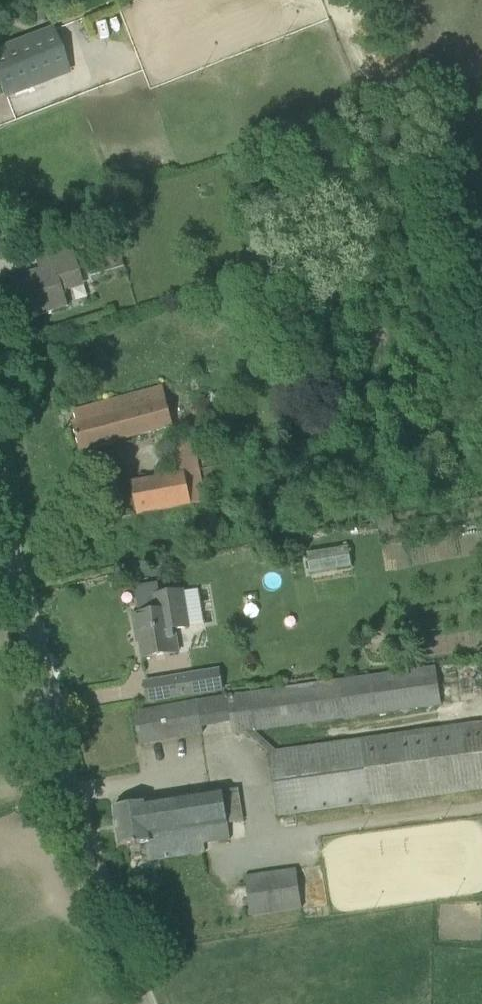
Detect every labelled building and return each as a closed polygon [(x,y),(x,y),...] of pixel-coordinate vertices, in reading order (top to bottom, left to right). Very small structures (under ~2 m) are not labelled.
[(120,14),(130,10),(128,3),(117,7),(120,14)] [(8,49),(0,52),(0,85),(4,96),(69,71),(54,31),(8,49)] [(18,299),(14,301),(20,322),(68,307),(64,294),(63,289),(84,282),(72,244),(35,255),(41,277),(14,285),(18,299)] [(87,261),(92,282),(127,273),(120,252),(87,261)] [(80,452),(173,427),(163,387),(74,411),(78,424),(73,425),(80,452)] [(181,473),(131,484),(137,515),(205,501),(200,470),(181,473)] [(380,531),(378,522),(359,526),(361,535),(380,531)] [(309,574),(351,566),(347,546),(306,554),(309,574)] [(267,547),(256,550),(259,562),(270,560),(267,547)] [(281,565),(288,571),(295,562),(288,556),(281,565)] [(141,615),(134,617),(137,634),(140,634),(141,644),(144,659),(181,653),(178,640),(177,633),(192,630),(192,629),(205,626),(200,591),(186,594),(185,591),(160,595),(158,583),(136,587),(137,591),(141,615)] [(268,753),(277,751),(255,732),(442,706),(436,668),(228,697),(233,735),(246,733),(268,753)] [(148,703),(168,700),(224,690),(220,670),(145,683),(148,703)] [(140,746),(204,734),(197,701),(134,713),(140,746)] [(268,753),(278,818),(481,791),(481,722),(277,751),(268,753)] [(223,792),(221,792),(148,804),(148,803),(114,808),(116,826),(118,826),(119,830),(117,830),(120,848),(125,847),(125,849),(130,849),(130,847),(147,844),(150,862),(205,853),(202,829),(228,825),(223,792)] [(302,910),(296,870),(245,878),(251,917),(302,910)]
